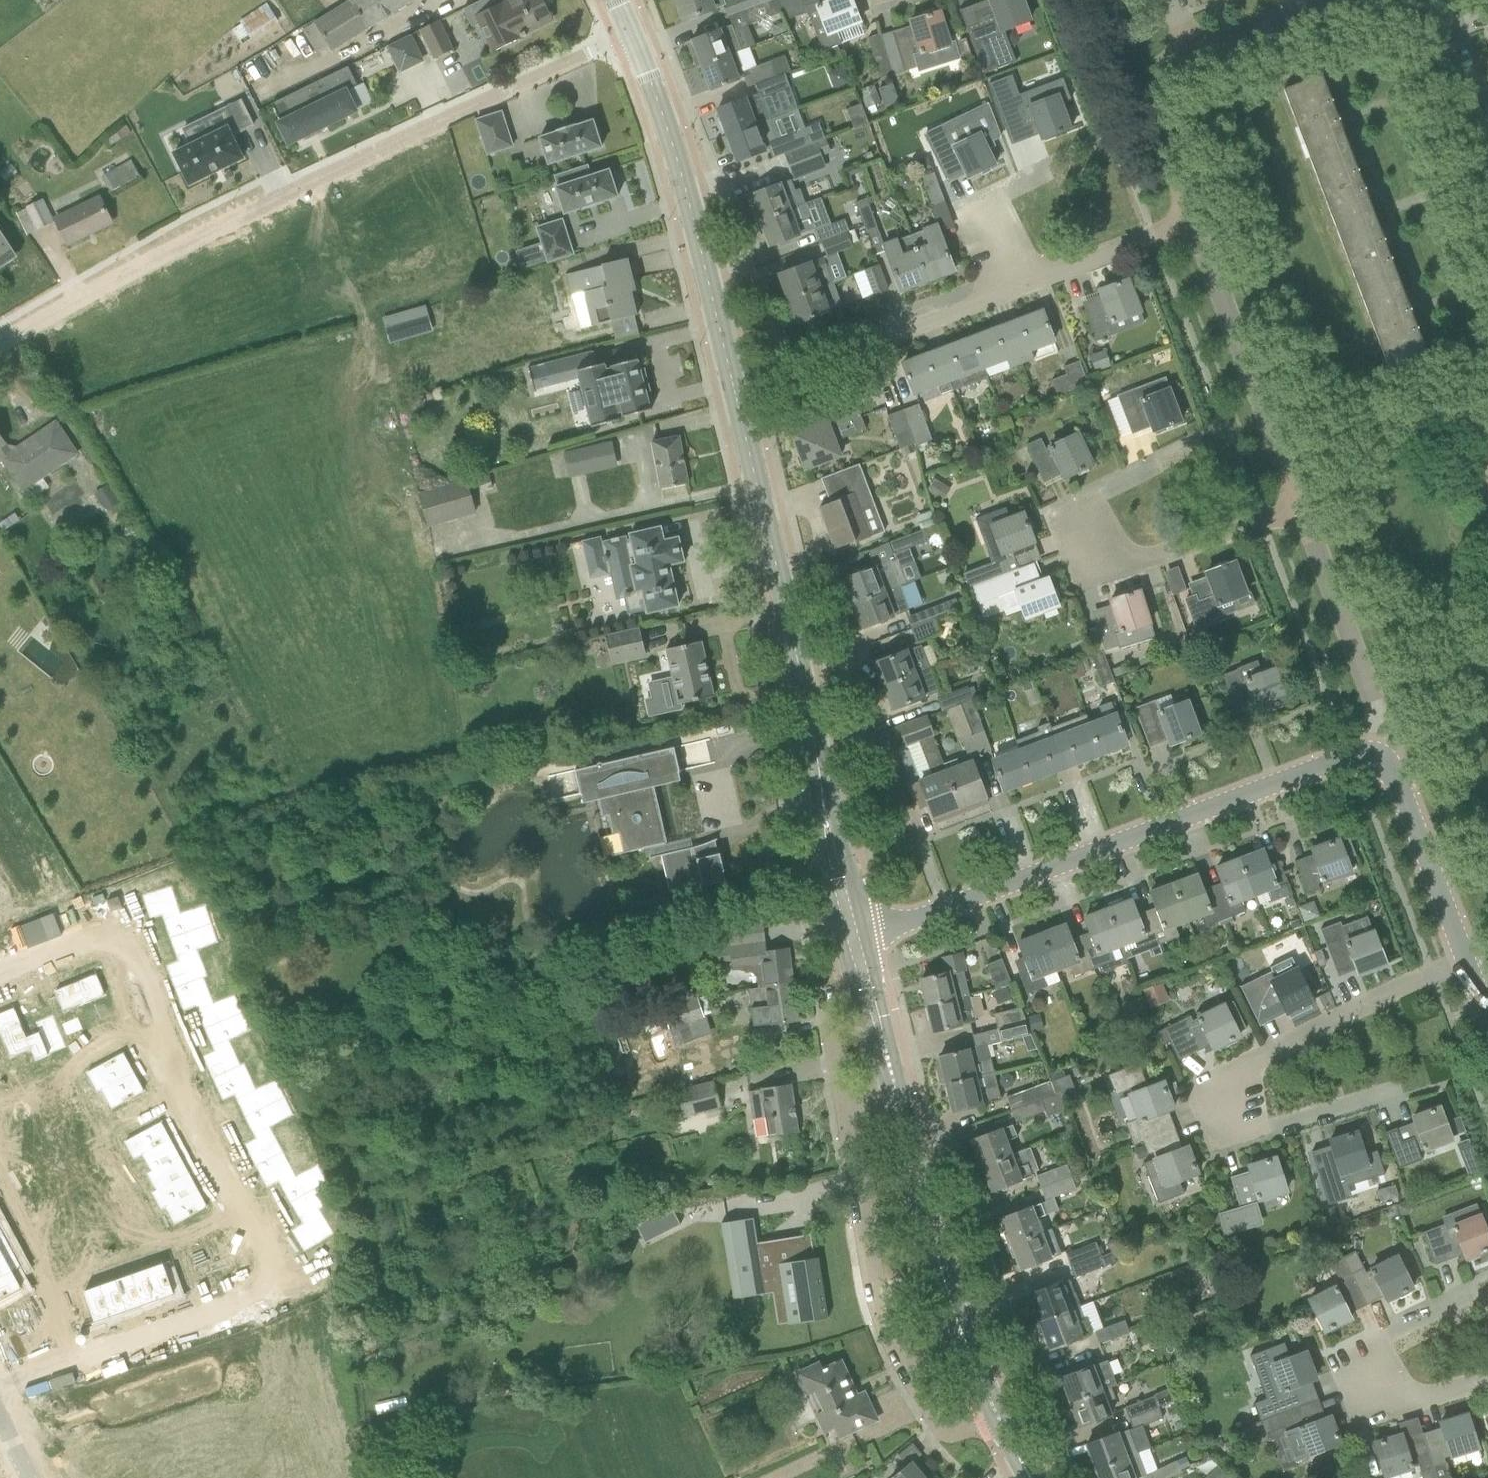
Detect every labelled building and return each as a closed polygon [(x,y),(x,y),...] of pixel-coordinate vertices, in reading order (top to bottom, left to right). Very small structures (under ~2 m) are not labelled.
[(415,0),(351,0),(313,23),(331,52),(415,0)] [(510,42),(518,38),(518,37),(521,36),(522,38),(526,36),(525,34),(552,20),(542,0),(509,0),(496,7),(493,0),(482,0),(463,10),(469,22),(476,18),(493,51),(510,42)] [(684,21),(719,8),(724,6),(723,2),(724,2),(724,0),(676,0),(684,21)] [(772,0),(729,0),(724,2),(723,2),(724,6),(728,17),(772,0)] [(783,12),(778,0),(772,0),(728,17),(732,25),(734,31),(783,12)] [(781,1),(788,20),(807,12),(823,52),(827,63),(841,58),(837,47),(841,45),(836,31),(860,22),(851,0),(782,0),(781,1)] [(967,30),(984,74),(1015,63),(1003,31),(1030,20),(1022,0),(990,0),(992,6),(974,13),(978,26),(967,30)] [(251,40),(279,22),(267,3),(239,21),(241,25),(232,30),(238,40),(248,34),(251,40)] [(895,34),(894,34),(905,70),(917,66),(919,71),(959,58),(954,43),(949,44),(939,12),(911,21),(913,29),(895,35),(895,34)] [(452,50),(444,32),(438,22),(420,30),(434,59),(452,50)] [(741,51),(734,31),(732,25),(691,41),(695,51),(690,53),(696,68),(701,66),(737,53),(741,51)] [(400,71),(422,61),(409,36),(388,46),(400,71)] [(739,67),(742,66),(737,53),(701,66),(710,91),(743,78),(743,77),(739,67)] [(785,71),(790,69),(785,55),(748,69),(750,75),(743,77),(743,78),(746,85),(751,83),(752,86),(785,73),(785,71)] [(346,91),(357,86),(348,67),(272,104),(280,122),(277,123),(288,145),(356,111),(346,91)] [(226,88),(239,82),(234,73),(172,101),(182,124),(232,101),(226,88)] [(762,98),(791,88),(785,73),(752,86),(756,95),(717,109),(727,136),(770,120),(762,98)] [(1012,75),(988,84),(1005,128),(1007,127),(1006,126),(1019,121),(1020,123),(1025,136),(1039,131),(1042,140),(1071,128),(1062,103),(1071,100),(1063,78),(1019,95),(1012,75)] [(1337,114),(1336,115),(1321,75),(1283,89),(1309,159),(1348,145),(1342,131),(1342,130),(1343,130),(1337,115),(1337,114)] [(868,110),(881,106),(874,84),(861,89),(868,110)] [(235,123),(175,153),(190,184),(232,164),(243,158),(233,136),(254,125),(242,100),(227,107),(235,123)] [(940,127),(925,135),(947,179),(965,171),(968,178),(995,165),(988,150),(995,146),(992,140),(993,139),(1001,136),(989,104),(969,113),(972,119),(943,133),(940,127)] [(487,154),(512,146),(501,112),(476,120),(487,154)] [(727,136),(722,138),(728,155),(733,153),(737,161),(763,152),(763,151),(769,149),(778,145),(782,156),(786,155),(825,140),(819,125),(807,129),(808,130),(776,141),(775,138),(775,133),(770,120),(727,136)] [(548,164),(601,147),(593,121),(575,126),(574,125),(557,131),(557,132),(539,138),(548,164)] [(825,140),(786,155),(795,180),(826,169),(822,156),(830,152),(826,140),(825,140)] [(1362,184),(1355,164),(1348,145),(1309,159),(1336,229),(1374,215),(1368,200),(1369,199),(1363,184),(1362,184)] [(928,157),(918,161),(921,167),(926,169),(932,167),(928,157)] [(116,169),(101,176),(110,193),(139,176),(131,160),(116,169)] [(588,166),(554,177),(557,187),(555,187),(564,214),(581,208),(582,210),(601,203),(600,202),(617,197),(609,170),(591,176),(588,166)] [(922,177),(934,207),(945,203),(934,173),(922,177)] [(768,188),(750,195),(760,222),(805,205),(799,189),(794,190),(791,181),(782,184),(782,183),(768,188)] [(111,223),(103,205),(98,196),(55,218),(68,245),(111,223)] [(37,230),(54,222),(43,199),(26,207),(37,230)] [(867,235),(879,231),(867,199),(855,203),(867,235)] [(801,234),(815,228),(806,204),(805,205),(760,222),(769,247),(801,235),(801,234)] [(1380,230),(1379,229),(1374,215),(1336,229),(1362,299),(1400,284),(1385,245),(1386,245),(1380,229),(1380,230)] [(846,232),(849,231),(844,219),(814,231),(819,243),(821,242),(821,243),(847,233),(846,232)] [(547,262),(573,254),(562,220),(537,228),(547,262)] [(937,225),(910,235),(927,281),(954,271),(937,225)] [(826,257),(852,246),(847,233),(821,243),(826,257)] [(927,281),(910,235),(883,246),(900,291),(927,281)] [(0,244),(0,266),(10,260),(0,244)] [(603,267),(566,275),(570,295),(572,295),(583,292),(591,326),(611,321),(634,316),(637,315),(629,282),(632,281),(627,260),(608,265),(603,266),(603,267)] [(789,300),(833,284),(824,260),(811,265),(810,263),(780,274),(789,300)] [(874,295),(888,289),(879,266),(865,271),(874,295)] [(1103,298),(1084,305),(1097,340),(1110,335),(1107,326),(1141,313),(1140,312),(1128,280),(1100,290),(1103,298)] [(798,323),(842,306),(833,284),(789,300),(798,323)] [(1406,299),(1400,284),(1362,299),(1388,368),(1426,354),(1412,315),(1412,314),(1412,313),(1407,299),(1406,299)] [(1054,343),(1050,330),(1043,311),(1007,325),(1010,334),(1022,364),(1033,360),(1030,352),(1054,343)] [(401,313),(383,318),(390,343),(408,338),(401,313)] [(1022,364),(1010,334),(1007,325),(972,338),(987,379),(988,379),(984,370),(1007,361),(1010,369),(1022,364)] [(964,388),(987,379),(972,338),(937,351),(940,360),(952,391),(963,386),(964,388)] [(1096,373),(1112,367),(1105,350),(1089,356),(1096,373)] [(619,419),(618,419),(616,413),(622,411),(623,416),(622,416),(623,418),(651,410),(650,409),(649,409),(645,393),(651,392),(645,368),(639,369),(637,361),(638,361),(637,359),(630,361),(629,360),(627,360),(628,362),(620,364),(619,362),(617,363),(617,364),(610,366),(610,368),(611,368),(605,370),(604,365),(605,365),(604,363),(597,365),(593,351),(592,352),(592,353),(529,369),(529,368),(527,368),(533,389),(579,377),(592,426),(591,426),(591,427),(607,423),(607,425),(612,424),(611,422),(619,420),(619,419)] [(952,391),(940,360),(937,351),(902,364),(914,396),(938,387),(941,394),(952,391)] [(1057,395),(1088,383),(1080,361),(1064,367),(1067,375),(1052,381),(1057,395)] [(1133,391),(1118,396),(1125,413),(1132,431),(1150,424),(1153,432),(1181,421),(1169,388),(1136,400),(1133,391)] [(866,430),(859,413),(852,394),(823,405),(829,420),(792,434),(805,469),(841,456),(836,440),(866,430)] [(916,447),(932,441),(919,404),(901,411),(913,444),(915,444),(916,447)] [(900,449),(913,444),(901,411),(887,416),(900,449)] [(11,452),(1,459),(6,467),(24,492),(78,455),(67,438),(56,422),(11,452)] [(1041,438),(1027,445),(1035,461),(1044,479),(1062,471),(1065,478),(1092,465),(1083,447),(1076,432),(1053,444),(1046,448),(1041,438)] [(0,436),(0,458),(1,459),(11,452),(0,436)] [(661,489),(688,484),(679,436),(651,442),(661,489)] [(611,441),(563,453),(568,472),(615,461),(611,441)] [(830,503),(819,507),(829,533),(827,537),(827,541),(830,544),(834,545),(835,549),(854,542),(855,543),(872,536),(863,511),(875,506),(859,464),(847,469),(828,476),(837,500),(831,503),(830,503)] [(488,476),(478,478),(481,491),(492,488),(488,476)] [(427,527),(476,513),(466,479),(417,493),(427,527)] [(108,487),(94,496),(105,511),(118,502),(108,487)] [(998,576),(1033,563),(1026,545),(1034,542),(1024,513),(1009,519),(1005,509),(987,516),(996,539),(986,543),(993,563),(964,574),(969,587),(998,576)] [(939,550),(945,548),(936,525),(880,546),(884,557),(895,553),(927,542),(928,546),(939,550)] [(676,538),(668,540),(663,541),(660,527),(659,527),(659,528),(631,534),(630,534),(631,541),(626,542),(625,537),(604,542),(605,545),(602,546),(600,537),(570,544),(570,545),(599,539),(605,563),(608,562),(617,599),(624,597),(628,613),(647,609),(648,613),(649,613),(649,612),(676,606),(677,606),(678,606),(677,602),(679,601),(677,589),(674,589),(668,565),(682,562),(683,562),(678,537),(676,538)] [(863,572),(844,578),(853,604),(906,583),(895,553),(884,557),(880,546),(866,551),(873,568),(863,572)] [(479,575),(494,571),(491,558),(476,562),(479,575)] [(1196,626),(1236,611),(1232,600),(1246,594),(1234,562),(1206,572),(1209,580),(1190,587),(1194,596),(1186,599),(1196,626)] [(1048,578),(1040,581),(1033,563),(998,576),(1003,589),(1013,585),(1026,618),(1058,606),(1048,578)] [(899,586),(906,584),(906,583),(853,604),(862,628),(895,616),(895,615),(908,610),(899,586)] [(1113,607),(1094,613),(1100,632),(1102,637),(1106,650),(1118,646),(1119,650),(1154,638),(1145,610),(1139,591),(1111,600),(1113,607)] [(936,619),(961,610),(956,599),(907,618),(911,629),(936,619)] [(941,632),(936,619),(911,629),(916,642),(941,632)] [(611,663),(646,655),(640,627),(605,635),(611,663)] [(681,704),(694,701),(714,696),(701,641),(666,649),(672,678),(650,683),(653,699),(657,698),(660,713),(682,709),(681,704)] [(884,685),(929,668),(921,645),(875,662),(884,685)] [(1103,687),(1116,681),(1105,653),(1092,658),(1103,687)] [(1124,665),(1113,669),(1116,677),(1127,673),(1124,665)] [(893,709),(938,692),(929,668),(884,685),(893,709)] [(1259,711),(1287,701),(1274,668),(1245,679),(1241,669),(1223,675),(1237,711),(1256,704),(1259,711)] [(1029,680),(1020,683),(1023,692),(1033,689),(1029,680)] [(942,710),(960,703),(971,699),(966,686),(937,698),(942,710)] [(971,734),(983,729),(971,699),(960,703),(971,734)] [(1199,734),(1192,715),(1186,700),(1158,711),(1154,701),(1136,708),(1149,744),(1168,737),(1171,744),(1199,734)] [(1127,744),(1124,737),(1111,702),(1098,706),(1102,717),(1087,723),(1099,754),(1127,744)] [(957,739),(971,734),(960,703),(942,710),(942,711),(946,710),(957,739)] [(927,717),(925,718),(960,813),(987,803),(971,759),(945,768),(933,737),(935,736),(927,717)] [(936,822),(960,813),(925,718),(900,727),(906,745),(918,740),(932,776),(911,784),(919,805),(928,801),(936,822)] [(1087,723),(1081,725),(1078,718),(1051,729),(1062,758),(1065,767),(1099,754),(1087,723)] [(1039,732),(1016,741),(1019,749),(1018,749),(1029,780),(1055,771),(1051,762),(1062,758),(1051,729),(1048,722),(1037,727),(1037,728),(1039,732)] [(674,747),(654,752),(576,770),(584,803),(598,800),(602,818),(608,817),(612,836),(618,834),(623,853),(664,843),(650,784),(647,785),(646,779),(678,771),(679,770),(674,747)] [(1004,790),(1029,780),(1018,749),(992,759),(1004,790)] [(660,854),(693,847),(691,837),(644,848),(646,857),(660,854)] [(1297,865),(1296,865),(1302,884),(1306,894),(1318,889),(1316,884),(1321,882),(1322,883),(1332,879),(1351,872),(1346,859),(1355,856),(1348,837),(1339,841),(1339,839),(1312,849),(1315,858),(1297,865)] [(721,859),(694,866),(689,848),(661,855),(669,891),(702,882),(703,886),(726,880),(721,859)] [(1280,866),(1270,870),(1263,850),(1240,859),(1254,897),(1267,892),(1271,902),(1291,894),(1280,866)] [(1240,903),(1254,897),(1240,859),(1216,867),(1224,887),(1213,891),(1224,920),(1244,912),(1240,903)] [(1213,891),(1204,894),(1197,875),(1173,884),(1188,922),(1201,917),(1205,927),(1224,920),(1213,891)] [(1175,927),(1188,922),(1173,884),(1150,892),(1158,912),(1148,916),(1157,940),(1158,944),(1179,936),(1175,927)] [(172,887),(142,896),(149,920),(163,915),(179,910),(172,887)] [(1148,916),(1138,919),(1131,900),(1107,909),(1122,948),(1136,942),(1138,947),(1157,940),(1148,916)] [(1306,922),(1320,915),(1313,900),(1299,906),(1306,922)] [(179,910),(163,915),(170,938),(211,924),(205,904),(180,912),(179,910)] [(656,909),(644,913),(648,924),(660,920),(656,909)] [(1109,952),(1122,948),(1107,909),(1085,917),(1092,937),(1082,941),(1093,970),(1113,962),(1109,952)] [(1374,932),(1347,942),(1340,922),(1320,929),(1336,973),(1356,966),(1359,974),(1386,964),(1374,932)] [(758,977),(759,990),(793,985),(788,949),(761,952),(760,940),(765,940),(762,923),(709,930),(711,947),(716,946),(718,962),(731,961),(732,969),(737,969),(752,973),(758,977)] [(211,924),(170,938),(178,960),(195,954),(194,952),(218,943),(211,924)] [(1082,941),(1072,944),(1065,925),(1042,933),(1056,972),(1071,967),(1074,977),(1093,970),(1082,941)] [(1044,977),(1056,972),(1042,933),(1019,942),(1026,962),(1016,965),(1026,995),(1048,986),(1044,977)] [(629,953),(596,961),(608,1005),(630,999),(626,984),(636,981),(629,953)] [(971,995),(965,973),(961,953),(943,958),(947,973),(921,979),(927,1006),(971,995)] [(178,960),(165,965),(174,988),(204,977),(195,954),(178,960)] [(1273,971),(1241,986),(1259,1022),(1284,1009),(1289,1018),(1305,1010),(1303,1005),(1313,1000),(1292,957),(1271,967),(1273,971)] [(996,989),(1012,983),(1002,959),(986,965),(996,989)] [(97,973),(53,991),(62,1014),(106,996),(97,973)] [(204,977),(174,988),(183,1011),(196,1006),(212,1000),(204,977)] [(1160,984),(1142,990),(1149,1008),(1167,1002),(1160,984)] [(753,1027),(798,1021),(793,985),(759,990),(762,1006),(750,1007),(753,1027)] [(692,988),(659,999),(663,1009),(696,998),(692,988)] [(212,1000),(196,1006),(205,1029),(243,1012),(236,998),(234,994),(213,1002),(212,1000)] [(934,1032),(977,1021),(971,995),(927,1006),(934,1032)] [(696,998),(663,1009),(669,1027),(670,1029),(676,1047),(694,1041),(688,1023),(705,1017),(698,997),(696,998)] [(1190,1016),(1157,1032),(1163,1043),(1182,1033),(1193,1054),(1194,1053),(1204,1048),(1211,1044),(1214,1049),(1240,1036),(1238,1033),(1246,1029),(1232,1000),(1223,1005),(1221,1000),(1196,1013),(1198,1017),(1192,1020),(1190,1016)] [(0,1013),(0,1036),(10,1060),(33,1050),(27,1036),(15,1007),(0,1013)] [(998,1029),(1024,1023),(1021,1008),(995,1014),(998,1029)] [(243,1012),(205,1029),(214,1050),(230,1043),(230,1041),(252,1031),(243,1012)] [(47,1016),(35,1021),(39,1031),(45,1045),(57,1040),(47,1016)] [(1024,1023),(998,1029),(1001,1042),(1021,1037),(1027,1036),(1024,1023)] [(39,1031),(27,1036),(33,1050),(37,1061),(49,1056),(45,1045),(39,1031)] [(1027,1036),(1021,1037),(1027,1051),(1036,1049),(1030,1035),(1027,1036)] [(711,1048),(726,1045),(724,1038),(710,1041),(711,1048)] [(730,1061),(741,1058),(737,1040),(726,1042),(730,1061)] [(214,1050),(202,1056),(212,1079),(241,1065),(230,1043),(214,1050)] [(942,1068),(937,1072),(939,1083),(946,1083),(975,1076),(994,1072),(990,1059),(987,1045),(968,1050),(968,1049),(939,1056),(942,1068)] [(97,1051),(74,1064),(80,1075),(90,1070),(103,1063),(97,1051)] [(103,1063),(90,1070),(100,1090),(134,1071),(123,1052),(103,1063)] [(1145,1084),(1146,1083),(1139,1063),(1108,1075),(1115,1095),(1130,1089),(1131,1094),(1130,1094),(1139,1117),(1125,1123),(1133,1145),(1143,1142),(1171,1131),(1164,1112),(1173,1109),(1163,1082),(1146,1088),(1145,1084)] [(241,1065),(212,1079),(222,1101),(235,1095),(251,1088),(241,1065)] [(134,1071),(100,1090),(111,1110),(125,1102),(145,1091),(134,1071)] [(981,1103),(1000,1098),(994,1072),(975,1076),(946,1083),(953,1111),(981,1104),(981,1103)] [(1069,1074),(1049,1081),(1054,1094),(1060,1092),(1066,1109),(1080,1104),(1069,1074)] [(251,1088),(235,1095),(245,1117),(285,1097),(275,1079),(252,1090),(251,1088)] [(683,1116),(721,1106),(714,1080),(676,1091),(683,1116)] [(1049,1081),(1006,1097),(1011,1110),(1054,1094),(1049,1081)] [(767,1136),(798,1131),(791,1084),(759,1088),(760,1090),(747,1092),(752,1120),(765,1118),(767,1136)] [(1054,1094),(1011,1110),(1016,1123),(1046,1112),(1047,1116),(1066,1109),(1060,1092),(1054,1094)] [(63,1097),(56,1100),(61,1111),(69,1107),(63,1097)] [(285,1097),(245,1117),(256,1138),(271,1130),(270,1128),(294,1116),(285,1097)] [(111,1110),(101,1115),(108,1127),(131,1114),(125,1102),(111,1110)] [(69,1107),(61,1111),(67,1121),(74,1118),(69,1107)] [(1396,1128),(1385,1132),(1399,1168),(1421,1159),(1418,1151),(1425,1148),(1425,1150),(1452,1139),(1440,1107),(1413,1117),(1416,1125),(1398,1132),(1396,1128)] [(161,1121),(129,1138),(139,1156),(171,1138),(161,1121)] [(1008,1140),(1017,1136),(1012,1124),(971,1140),(981,1165),(1013,1153),(1008,1140)] [(256,1138),(243,1145),(255,1166),(283,1151),(271,1130),(256,1138)] [(1187,1146),(1179,1150),(1171,1131),(1143,1142),(1144,1144),(1148,1154),(1152,1153),(1155,1159),(1143,1163),(1159,1203),(1184,1194),(1179,1181),(1197,1173),(1187,1146)] [(1312,1151),(1311,1152),(1326,1203),(1328,1202),(1327,1200),(1348,1193),(1345,1184),(1381,1173),(1382,1176),(1383,1175),(1376,1154),(1366,1157),(1358,1132),(1330,1141),(1333,1149),(1325,1152),(1325,1149),(1312,1153),(1312,1151)] [(171,1138),(139,1156),(148,1173),(180,1155),(171,1138)] [(1144,1144),(1135,1147),(1139,1158),(1148,1154),(1144,1144)] [(1031,1173),(1039,1170),(1030,1147),(1013,1154),(1013,1153),(981,1165),(991,1191),(1032,1176),(1031,1173)] [(283,1151),(255,1166),(266,1188),(279,1181),(294,1173),(283,1151)] [(180,1155),(148,1173),(157,1190),(189,1172),(180,1155)] [(112,1157),(104,1161),(110,1171),(117,1168),(112,1157)] [(1259,1199),(1286,1191),(1276,1158),(1248,1166),(1251,1175),(1233,1180),(1231,1176),(1230,1177),(1240,1207),(1219,1213),(1222,1224),(1223,1223),(1224,1222),(1227,1231),(1249,1224),(1256,1212),(1253,1200),(1259,1198),(1259,1199)] [(1476,1158),(1462,1163),(1467,1176),(1481,1171),(1476,1158)] [(294,1173),(279,1181),(290,1203),(326,1182),(317,1164),(295,1175),(294,1173)] [(1067,1164),(1036,1176),(1040,1188),(1071,1176),(1067,1164)] [(117,1168),(110,1171),(116,1182),(123,1178),(117,1168)] [(189,1172),(157,1190),(166,1206),(198,1189),(189,1172)] [(1071,1176),(1040,1188),(1045,1200),(1053,1197),(1076,1188),(1071,1176)] [(326,1182),(290,1203),(302,1223),(317,1214),(316,1212),(335,1201),(326,1182)] [(198,1189),(166,1206),(176,1224),(190,1216),(208,1207),(198,1189)] [(130,1191),(123,1195),(129,1205),(136,1201),(130,1191)] [(1406,1217),(1410,1207),(1407,1200),(1396,1205),(1399,1214),(1406,1217)] [(136,1201),(129,1205),(134,1216),(141,1212),(136,1201)] [(1020,1211),(1001,1218),(1011,1244),(1042,1232),(1037,1218),(1044,1215),(1040,1203),(1033,1206),(1020,1211)] [(1354,1219),(1349,1205),(1329,1211),(1333,1226),(1354,1219)] [(26,1206),(19,1209),(25,1220),(32,1216),(26,1206)] [(1480,1216),(1476,1206),(1442,1219),(1444,1224),(1422,1232),(1436,1269),(1437,1269),(1435,1265),(1464,1254),(1466,1258),(1487,1250),(1487,1235),(1481,1215),(1480,1216)] [(668,1208),(653,1216),(653,1217),(662,1234),(680,1225),(671,1207),(668,1208)] [(302,1223),(290,1230),(303,1251),(330,1235),(317,1214),(302,1223)] [(32,1216),(25,1220),(31,1230),(38,1227),(32,1216)] [(176,1224),(167,1229),(173,1241),(197,1228),(190,1216),(176,1224)] [(753,1218),(721,1223),(721,1224),(722,1229),(724,1240),(728,1240),(732,1239),(734,1251),(735,1262),(732,1262),(732,1264),(734,1277),(742,1276),(745,1296),(759,1294),(759,1295),(765,1294),(765,1293),(768,1292),(772,1292),(771,1285),(784,1283),(787,1283),(791,1307),(794,1321),(792,1322),(788,1322),(788,1324),(828,1318),(819,1263),(818,1257),(814,1258),(814,1254),(814,1253),(801,1256),(800,1256),(800,1253),(798,1244),(760,1250),(759,1251),(758,1248),(753,1218)] [(147,1223),(144,1230),(154,1236),(158,1229),(147,1223)] [(214,1226),(192,1238),(215,1280),(237,1268),(214,1226)] [(126,1227),(115,1233),(119,1240),(130,1234),(126,1227)] [(1042,1232),(1011,1244),(1020,1269),(1039,1262),(1053,1257),(1053,1256),(1060,1254),(1050,1229),(1042,1232)] [(144,1230),(140,1237),(151,1243),(154,1236),(144,1230)] [(115,1233),(105,1238),(108,1245),(119,1240),(115,1233)] [(45,1239),(38,1243),(43,1254),(50,1250),(45,1239)] [(1070,1265),(1101,1253),(1096,1242),(1065,1254),(1070,1265)] [(96,1243),(85,1249),(89,1256),(100,1250),(96,1243)] [(85,1249),(75,1255),(79,1262),(89,1256),(85,1249)] [(50,1250),(43,1254),(49,1264),(56,1260),(50,1250)] [(0,1255),(0,1277),(16,1268),(7,1251),(0,1255)] [(1075,1278),(1117,1262),(1113,1251),(1101,1255),(1101,1253),(1070,1265),(1075,1278)] [(1396,1253),(1364,1269),(1356,1252),(1343,1258),(1364,1301),(1383,1292),(1387,1300),(1413,1288),(1396,1253)] [(1347,1310),(1364,1301),(1343,1258),(1332,1263),(1342,1284),(1337,1287),(1336,1284),(1308,1297),(1325,1331),(1351,1318),(1347,1310)] [(163,1260),(146,1266),(158,1300),(175,1294),(163,1260)] [(146,1266),(130,1271),(142,1305),(158,1300),(146,1266)] [(0,1277),(0,1300),(26,1286),(16,1268),(0,1277)] [(130,1271),(114,1277),(126,1311),(142,1305),(130,1271)] [(114,1277),(99,1282),(110,1316),(126,1311),(114,1277)] [(1040,1321),(1079,1307),(1070,1280),(1063,1283),(1062,1282),(1030,1294),(1040,1321)] [(99,1282),(82,1288),(94,1322),(110,1316),(99,1282)] [(1084,1336),(1088,1334),(1079,1307),(1040,1321),(1050,1349),(1084,1336)] [(1099,1345),(1130,1333),(1125,1320),(1094,1332),(1099,1345)] [(1284,1342),(1250,1355),(1250,1357),(1253,1356),(1255,1359),(1261,1377),(1269,1374),(1271,1379),(1277,1395),(1254,1403),(1260,1420),(1274,1415),(1314,1400),(1307,1382),(1316,1379),(1305,1352),(1289,1358),(1284,1344),(1284,1342)] [(1070,1402),(1116,1384),(1107,1360),(1061,1377),(1070,1402)] [(861,1394),(854,1397),(838,1361),(822,1368),(820,1363),(795,1374),(805,1396),(814,1392),(823,1411),(813,1415),(822,1435),(835,1429),(838,1436),(873,1420),(861,1394)] [(1110,1387),(1116,1385),(1116,1384),(1070,1402),(1080,1427),(1113,1414),(1111,1408),(1114,1407),(1112,1399),(1114,1398),(1110,1387)] [(1129,1419),(1159,1407),(1155,1395),(1124,1407),(1129,1419)] [(1260,1420),(1244,1427),(1252,1447),(1287,1434),(1296,1460),(1340,1443),(1330,1416),(1321,1419),(1314,1400),(1274,1415),(1260,1420)] [(1133,1430),(1164,1418),(1159,1407),(1129,1419),(1133,1430)] [(1423,1438),(1435,1477),(1451,1477),(1446,1463),(1444,1457),(1449,1455),(1450,1459),(1478,1449),(1474,1433),(1468,1414),(1440,1423),(1443,1431),(1423,1438)] [(1138,1453),(1129,1429),(1117,1434),(1117,1433),(1086,1444),(1095,1469),(1126,1457),(1138,1453)] [(1374,1443),(1380,1462),(1385,1477),(1387,1477),(1415,1469),(1414,1467),(1418,1466),(1422,1477),(1435,1477),(1423,1438),(1404,1443),(1402,1435),(1374,1443)] [(1146,1476),(1138,1453),(1126,1457),(1095,1469),(1099,1477),(1141,1477),(1146,1476)] [(1181,1472),(1176,1460),(1149,1472),(1152,1477),(1167,1477),(1181,1472)] [(911,1461),(911,1462),(893,1477),(925,1477),(911,1461)] [(1209,1476),(1211,1477),(1227,1477),(1217,1468),(1209,1476)]
